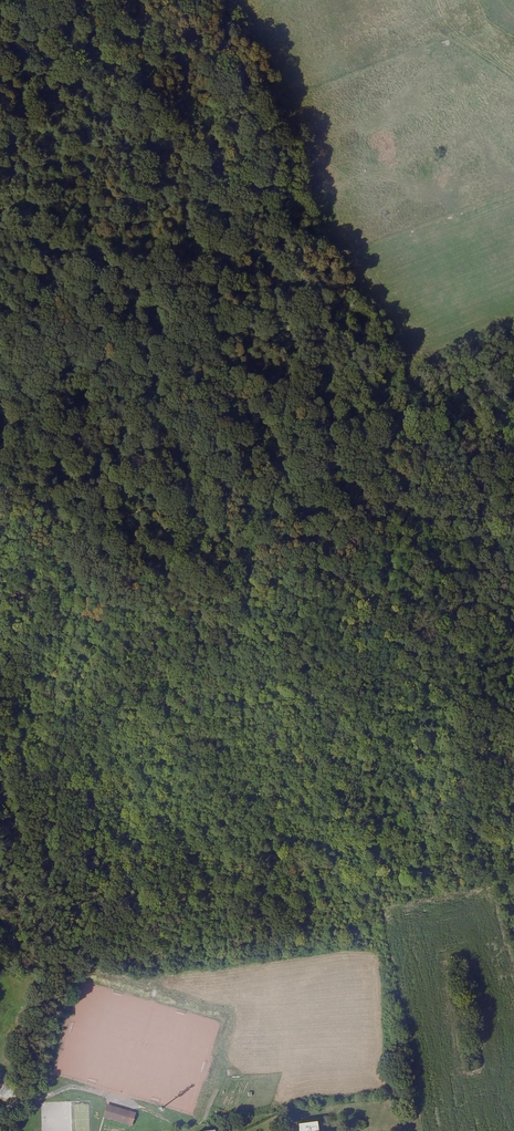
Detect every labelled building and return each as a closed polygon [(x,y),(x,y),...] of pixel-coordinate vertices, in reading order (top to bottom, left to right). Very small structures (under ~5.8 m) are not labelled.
[(130,1111),(108,1105),(104,1117),(106,1118),(108,1112),(111,1113),(113,1109),(129,1114),(130,1111)] [(108,1112),(106,1118),(126,1124),(129,1114),(113,1109),(111,1113),(108,1112)] [(317,1121),(298,1123),(299,1130),(318,1130),(317,1121)]
